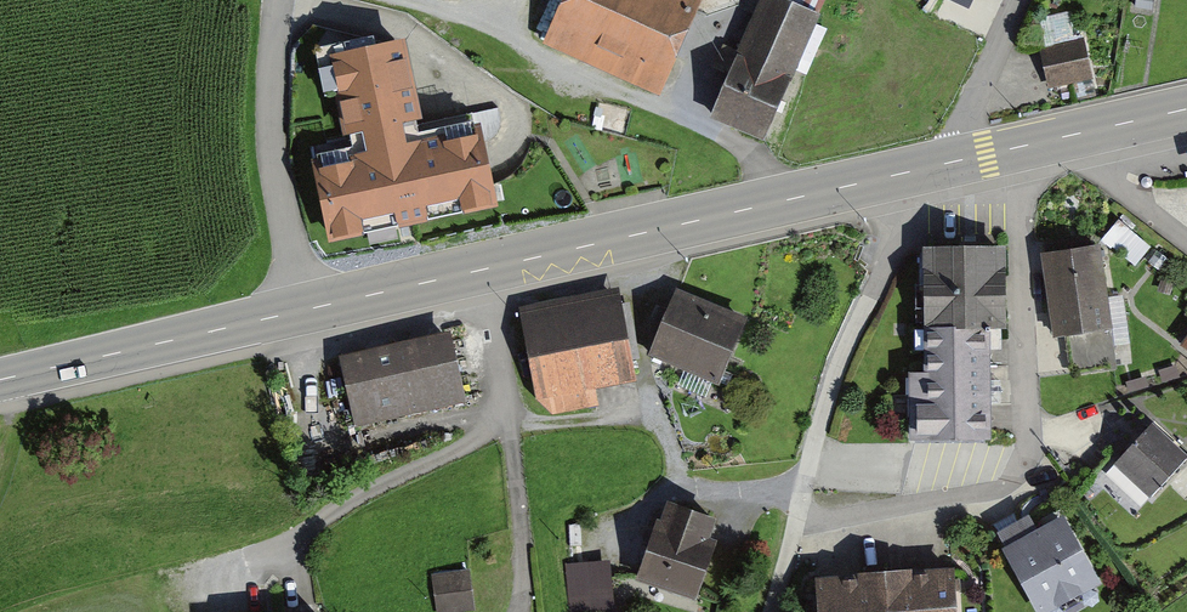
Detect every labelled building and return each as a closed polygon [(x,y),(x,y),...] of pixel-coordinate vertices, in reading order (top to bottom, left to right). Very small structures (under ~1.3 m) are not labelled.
[(698,8),(680,0),(562,0),(549,30),(666,81),(698,8)] [(710,118),(766,142),(820,13),(819,13),(788,0),(760,0),(710,118)] [(819,13),(825,0),(788,0),(819,13)] [(661,94),(666,81),(549,30),(543,44),(661,94)] [(350,147),(313,155),(330,238),(494,204),(486,165),(477,121),(425,132),(406,38),(331,54),(350,147)] [(1045,48),(1039,49),(1044,72),(1047,89),(1071,84),(1092,80),(1084,40),(1075,42),(1045,48)] [(1040,253),(1053,337),(1070,335),(1113,328),(1108,297),(1100,244),(1040,253)] [(923,247),(924,329),(990,328),(1006,328),(1005,246),(923,247)] [(519,307),(520,313),(621,294),(620,288),(519,307)] [(674,295),(744,324),(747,318),(677,288),(674,295)] [(520,313),(536,399),(596,388),(637,381),(621,294),(520,313)] [(674,295),(650,352),(720,382),(744,324),(674,295)] [(1123,295),(1108,297),(1113,328),(1116,346),(1131,343),(1123,295)] [(910,441),(991,440),(990,328),(924,329),(924,372),(909,372),(910,441)] [(1113,328),(1070,335),(1075,366),(1118,359),(1116,346),(1113,328)] [(451,331),(338,356),(354,427),(467,401),(451,331)] [(596,388),(536,399),(553,414),(599,406),(596,388)] [(1114,464),(1150,497),(1186,457),(1186,454),(1153,422),(1114,464)] [(636,578),(695,599),(717,539),(711,536),(717,518),(670,502),(664,520),(658,518),(636,578)] [(1036,611),(1050,611),(1101,584),(1064,515),(1002,549),(1036,611)] [(609,559),(565,564),(570,610),(615,605),(609,559)] [(911,611),(958,611),(955,568),(908,571),(911,611)] [(436,611),(459,611),(475,610),(471,570),(432,574),(436,611)] [(864,611),(911,611),(908,571),(862,575),(864,611)] [(817,611),(864,611),(862,575),(815,578),(817,611)]
